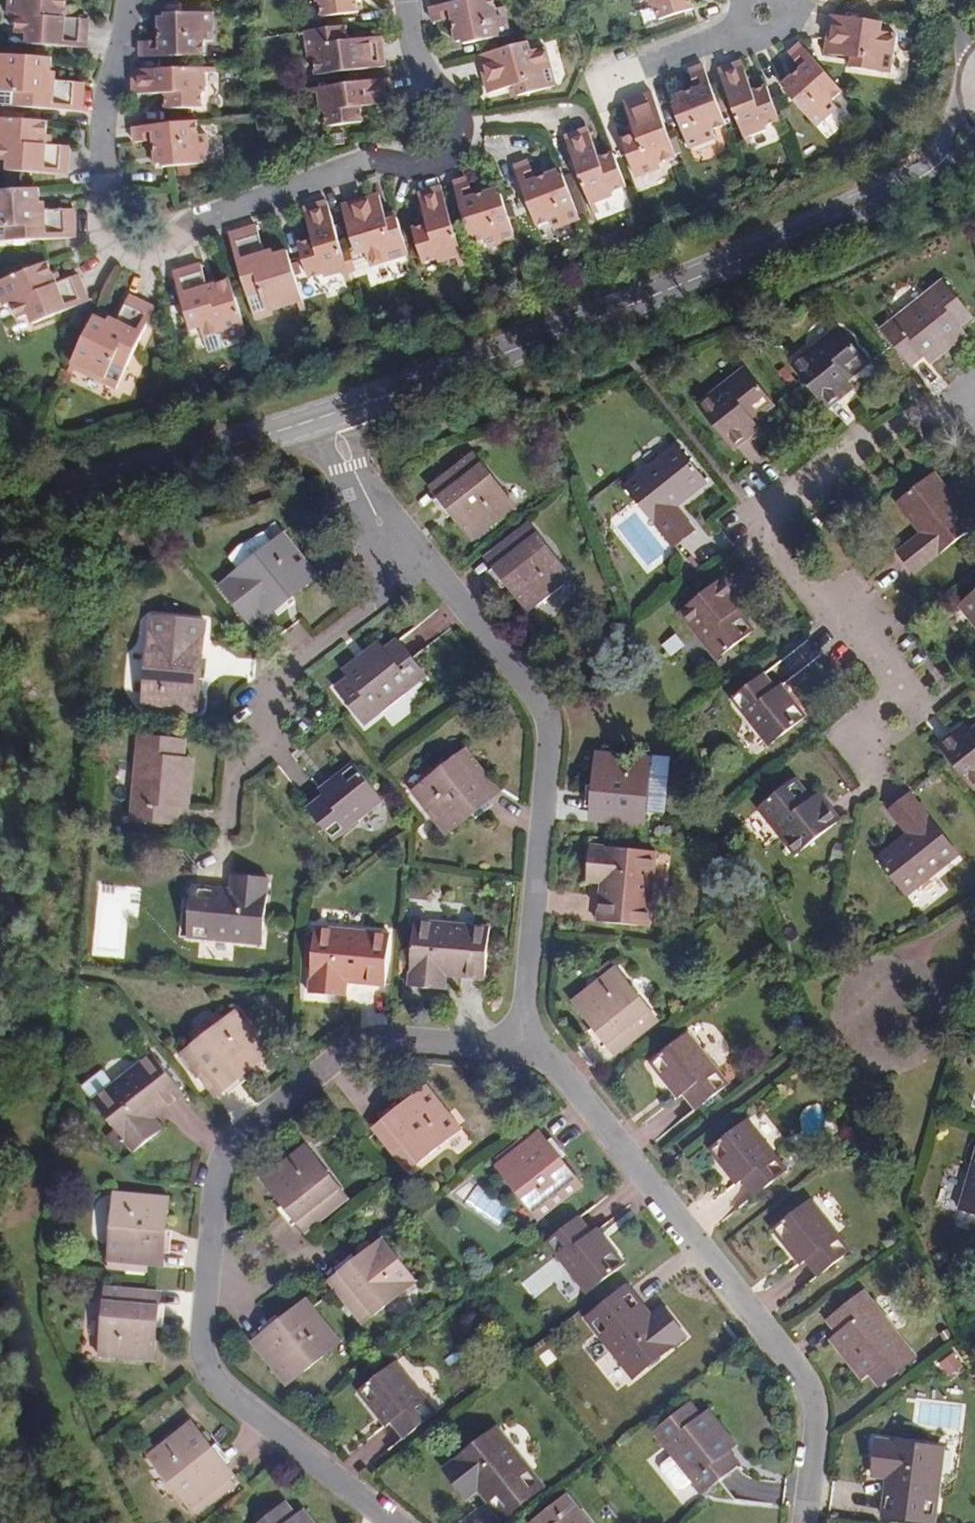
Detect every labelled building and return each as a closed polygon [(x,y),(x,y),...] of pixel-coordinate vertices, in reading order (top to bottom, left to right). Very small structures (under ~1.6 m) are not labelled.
[(63,0),(9,0),(8,11),(16,12),(16,30),(26,31),(26,41),(82,45),(84,17),(62,15),(63,0)] [(320,0),(323,0),(325,14),(358,9),(357,0),(320,0)] [(433,5),(436,19),(457,15),(461,28),(467,27),(470,40),(511,31),(506,5),(500,6),(499,0),(458,0),(433,5)] [(649,7),(653,6),(657,19),(688,9),(685,0),(647,0),(649,7)] [(162,40),(138,41),(140,53),(203,52),(204,39),(211,39),(211,11),(168,11),(168,25),(161,26),(162,40)] [(877,32),(879,22),(829,13),(823,52),(855,57),(854,68),(883,72),(889,34),(877,32)] [(345,34),(344,26),(304,31),(307,56),(312,54),(315,71),(380,63),(376,36),(356,38),(356,33),(345,34)] [(531,41),(482,54),(493,93),(512,88),(524,84),(527,94),(556,86),(546,49),(534,52),(531,41)] [(830,100),(840,90),(797,41),(787,50),(802,67),(791,77),(796,83),(787,91),(815,122),(834,105),(830,100)] [(49,56),(0,53),(0,89),(13,90),(13,103),(79,107),(80,79),(54,78),(54,70),(48,70),(49,56)] [(765,123),(779,117),(767,85),(752,90),(740,60),(718,69),(743,134),(749,132),(766,126),(765,123)] [(203,67),(134,68),(135,92),(167,91),(167,107),(201,107),(201,92),(204,92),(203,67)] [(727,129),(703,68),(689,73),(697,94),(683,99),(686,107),(674,111),(690,150),(715,141),(713,134),(727,129)] [(392,100),(389,77),(320,86),(321,92),(324,110),(327,109),(329,124),(361,120),(359,105),(392,100)] [(524,84),(512,88),(514,97),(527,94),(524,84)] [(659,163),(677,157),(653,96),(626,107),(633,125),(628,127),(632,138),(624,142),(638,178),(661,169),(659,163)] [(47,120),(0,117),(0,139),(1,139),(0,157),(10,158),(9,168),(66,171),(68,144),(46,142),(47,120)] [(193,120),(129,126),(130,140),(153,138),(155,152),(163,151),(164,163),(206,159),(203,132),(195,133),(193,120)] [(611,188),(625,183),(613,152),(599,158),(587,127),(566,136),(590,200),(596,198),(612,192),(611,188)] [(752,144),(749,132),(743,134),(747,145),(752,144)] [(553,227),(579,217),(564,178),(552,182),(550,175),(536,180),(529,159),(516,164),(539,225),(551,220),(553,227)] [(489,248),(515,240),(502,198),(491,201),(489,195),(475,199),(468,178),(456,182),(475,243),(487,239),(489,248)] [(46,187),(0,190),(0,225),(15,225),(16,238),(82,234),(80,206),(53,207),(53,200),(47,201),(46,187)] [(461,253),(441,187),(418,194),(427,225),(413,230),(423,262),(438,257),(439,260),(456,255),(461,253)] [(369,265),(408,254),(399,225),(389,228),(385,216),(379,197),(343,209),(357,256),(366,253),(369,265)] [(599,208),(596,198),(590,200),(594,210),(599,208)] [(324,277),(348,269),(328,203),(304,211),(313,241),(300,246),(310,278),(324,274),(324,277)] [(399,225),(395,212),(385,216),(389,228),(399,225)] [(290,301),(302,298),(282,234),(255,242),(263,270),(257,272),(258,278),(247,281),(262,327),(295,316),(290,301)] [(459,265),(465,264),(461,253),(456,255),(459,265)] [(44,261),(0,279),(0,295),(3,302),(11,298),(18,315),(29,311),(32,320),(84,298),(73,273),(52,281),(44,261)] [(246,334),(229,279),(201,289),(208,310),(188,317),(204,367),(224,361),(222,352),(239,347),(236,337),(246,334)] [(972,314),(945,279),(883,327),(910,363),(972,314)] [(104,322),(94,316),(73,360),(105,376),(112,361),(124,366),(153,306),(128,294),(115,320),(108,316),(104,322)] [(867,361),(837,324),(791,360),(827,405),(846,390),(840,383),(867,361)] [(774,403),(744,366),(698,402),(733,446),(753,431),(748,423),(774,403)] [(705,479),(675,442),(624,484),(673,545),(694,528),(675,504),(705,479)] [(515,505),(472,451),(433,481),(460,515),(456,520),(471,539),(515,505)] [(935,469),(897,497),(922,529),(899,547),(916,569),(974,521),(974,520),(935,469)] [(571,575),(528,521),(489,552),(516,587),(513,590),(528,609),(571,575)] [(322,575),(288,532),(234,575),(264,614),(298,587),(302,591),(322,575)] [(146,555),(130,558),(133,567),(148,565),(146,555)] [(739,595),(723,577),(680,610),(717,657),(753,628),(732,601),(739,595)] [(959,602),(974,622),(974,589),(959,602)] [(196,686),(200,641),(152,636),(145,706),(198,711),(201,686),(196,686)] [(427,673),(399,639),(338,686),(365,723),(427,673)] [(775,687),(763,672),(732,697),(769,744),(805,716),(781,683),(775,687)] [(965,734),(959,727),(940,741),(974,785),(974,726),(965,734)] [(180,821),(186,737),(141,732),(133,817),(180,821)] [(497,786),(467,748),(412,791),(446,835),(465,819),(462,815),(497,786)] [(648,827),(650,808),(655,757),(599,752),(597,776),(603,778),(599,822),(648,827)] [(655,757),(650,808),(667,810),(670,758),(655,757)] [(384,798),(354,761),(320,788),(326,795),(310,807),(333,837),(384,798)] [(818,804),(796,778),(761,806),(798,852),(841,818),(826,799),(818,804)] [(961,853),(912,792),(889,809),(908,833),(879,857),(908,894),(961,853)] [(650,925),(657,851),(592,844),(588,880),(602,882),(599,920),(650,925)] [(262,942),(268,877),(233,873),(232,887),(194,883),(189,935),(262,942)] [(485,976),(490,924),(418,917),(410,982),(445,986),(447,972),(485,976)] [(386,982),(391,931),(317,924),(312,989),(347,993),(349,979),(386,982)] [(660,1019),(618,965),(576,999),(590,1018),(595,1015),(622,1049),(660,1019)] [(271,1049),(237,1006),(182,1051),(213,1090),(248,1062),(251,1066),(271,1049)] [(731,1083),(691,1033),(654,1062),(681,1096),(685,1093),(698,1109),(731,1083)] [(184,1093),(152,1052),(93,1098),(134,1150),(163,1127),(155,1117),(184,1093)] [(463,1125),(429,1084),(409,1100),(412,1104),(377,1132),(407,1170),(463,1125)] [(789,1169),(748,1118),(711,1148),(737,1182),(743,1178),(756,1194),(789,1169)] [(564,1168),(536,1134),(499,1163),(541,1218),(583,1183),(568,1164),(564,1168)] [(350,1197),(307,1142),(264,1177),(279,1196),(283,1193),(311,1228),(350,1197)] [(958,1206),(974,1211),(974,1149),(958,1206)] [(167,1221),(170,1197),(118,1192),(111,1260),(158,1266),(163,1221),(167,1221)] [(852,1248),(813,1199),(776,1228),(802,1262),(808,1258),(820,1273),(852,1248)] [(593,1231),(580,1215),(549,1240),(588,1289),(626,1261),(599,1227),(593,1231)] [(419,1280),(385,1237),(365,1252),(369,1258),(334,1285),(365,1323),(419,1280)] [(652,1314),(628,1285),(589,1317),(634,1375),(687,1334),(664,1306),(652,1314)] [(924,1352),(872,1285),(831,1317),(883,1384),(924,1352)] [(151,1336),(155,1291),(109,1286),(102,1356),(154,1361),(156,1337),(151,1336)] [(342,1341),(307,1298),(288,1313),(291,1317),(256,1345),(287,1384),(342,1341)] [(437,1410),(398,1361),(360,1390),(386,1424),(392,1421),(404,1436),(437,1410)] [(741,1461),(694,1400),(658,1430),(705,1491),(741,1461)] [(206,1437),(191,1418),(149,1452),(192,1506),(230,1474),(203,1440),(206,1437)] [(545,1484),(498,1425),(446,1465),(470,1495),(481,1486),(505,1515),(545,1484)] [(938,1522),(947,1448),(881,1440),(877,1475),(891,1477),(887,1515),(938,1522)] [(569,1491),(532,1521),(534,1522),(595,1522),(569,1491)] [(290,1503),(264,1522),(306,1522),(290,1503)]
